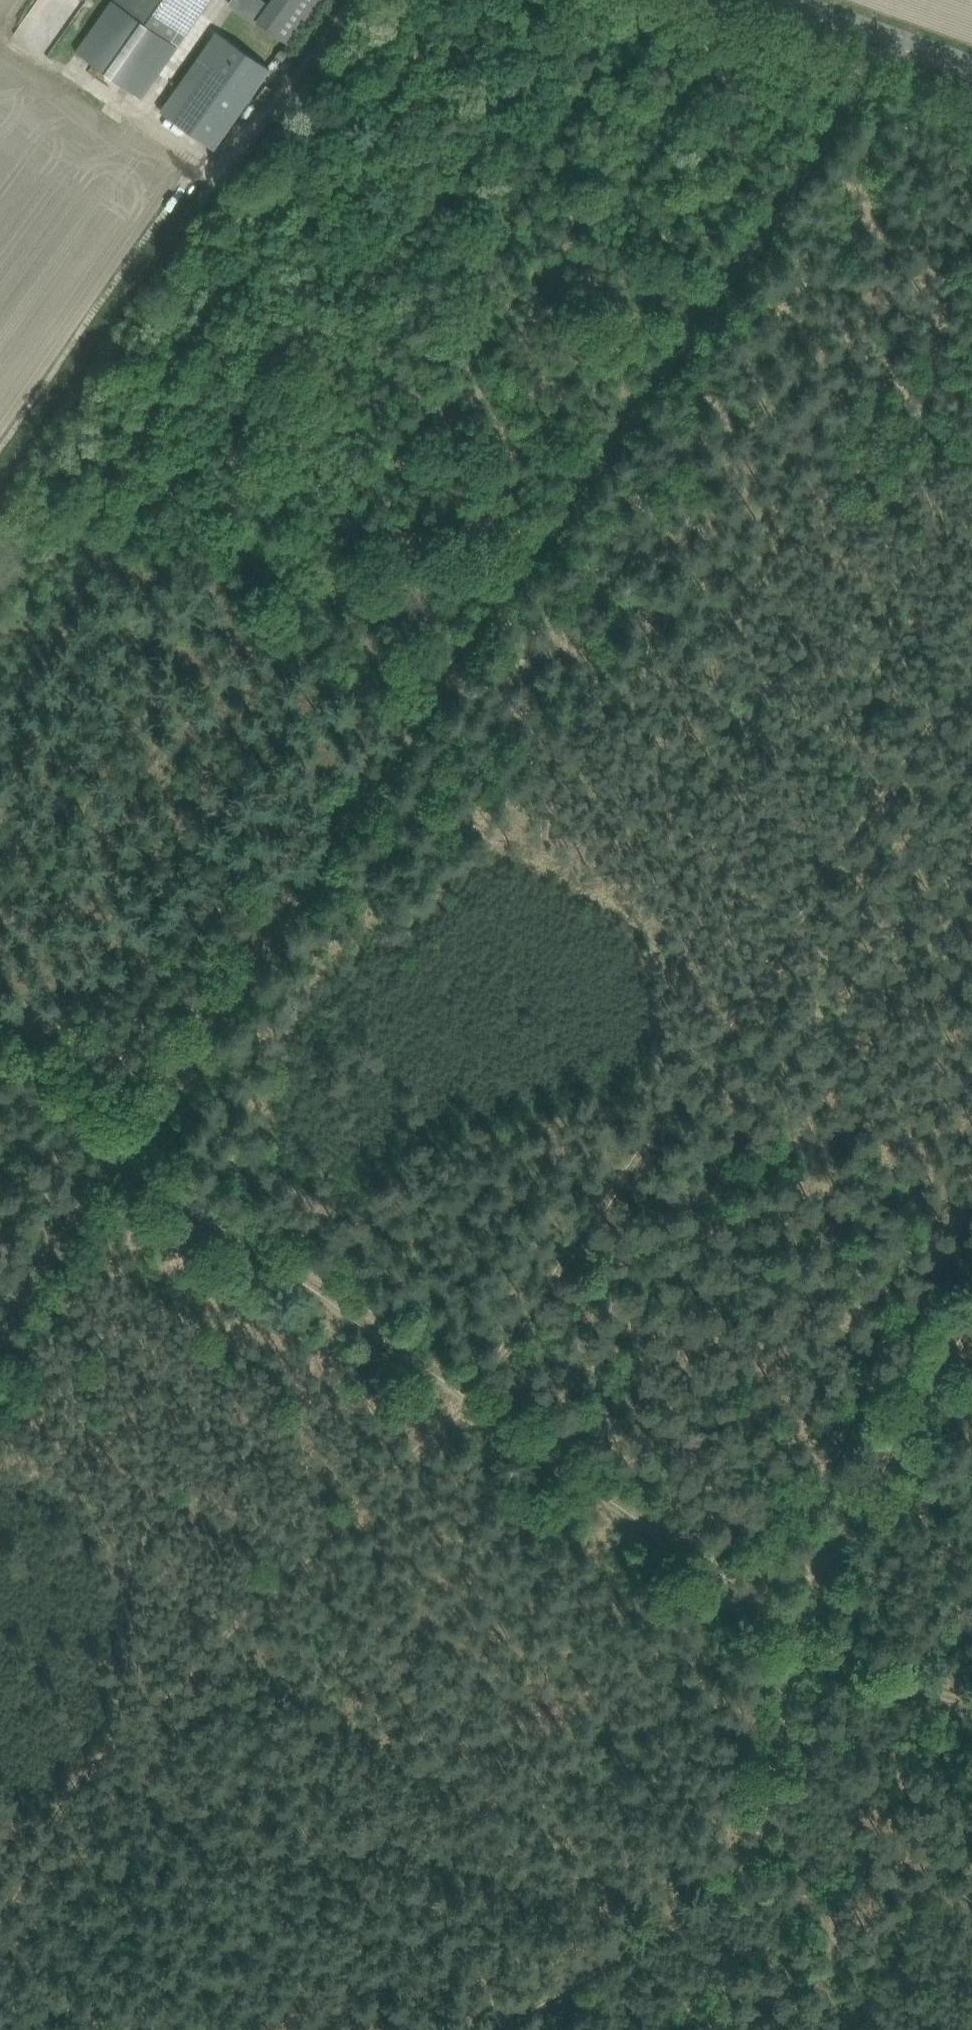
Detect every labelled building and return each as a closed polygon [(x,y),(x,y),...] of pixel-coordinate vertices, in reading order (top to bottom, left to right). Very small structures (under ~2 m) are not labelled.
[(210,0),(114,0),(76,53),(141,97),(210,0)] [(258,22),(291,45),(323,0),(273,0),(258,22)] [(218,31),(161,111),(214,148),(270,68),(218,31)] [(280,49),(274,56),(281,61),(286,55),(280,49)]
